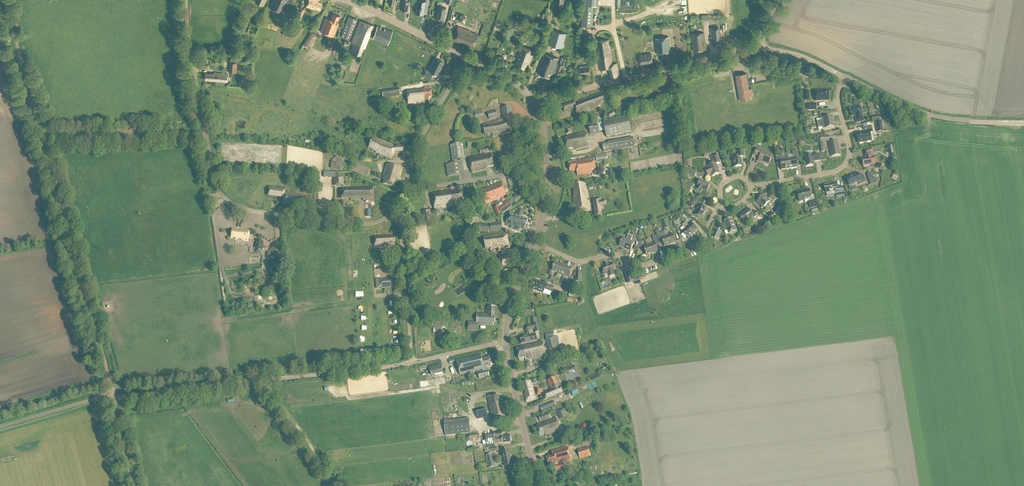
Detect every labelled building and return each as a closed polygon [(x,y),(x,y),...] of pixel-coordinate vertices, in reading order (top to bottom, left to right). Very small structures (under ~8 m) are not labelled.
[(293,2),(289,0),(273,0),(269,8),(281,13),(286,3),(288,4),(289,2),(292,4),(293,2)] [(306,6),(319,10),(322,2),(317,1),(318,0),(308,0),(306,6)] [(402,10),(407,11),(408,1),(407,1),(407,0),(401,0),(402,0),(400,10),(402,10)] [(415,12),(423,14),(425,5),(428,6),(429,0),(425,0),(425,1),(424,1),(423,1),(417,0),(415,12)] [(582,25),(593,25),(594,5),(594,0),(584,0),(584,4),(582,25)] [(437,6),(435,19),(443,20),(446,8),(437,6)] [(296,16),(301,18),(304,9),(299,7),(296,16)] [(340,15),(336,14),(333,12),(331,19),(325,17),(320,30),(333,36),(339,22),(337,22),(340,15)] [(459,19),(466,21),(469,15),(462,13),(459,19)] [(348,15),(340,36),(349,39),(357,19),(348,15)] [(359,20),(357,27),(351,42),(354,43),(351,51),(360,54),(363,47),(365,48),(374,25),(359,20)] [(372,38),(387,44),(392,31),(384,28),(384,29),(380,28),(381,26),(377,25),(372,38)] [(457,27),(452,40),(470,47),(471,44),(473,45),(476,35),(471,33),(469,32),(470,30),(460,27),(457,26),(457,27)] [(710,27),(712,41),(720,40),(718,26),(710,27)] [(281,33),(289,35),(291,29),(283,27),(281,33)] [(565,44),(563,43),(566,34),(553,30),(549,44),(562,48),(564,48),(565,44)] [(303,44),(307,46),(315,33),(311,31),(303,44)] [(535,31),(532,40),(538,42),(539,39),(538,38),(539,36),(540,36),(541,33),(535,31)] [(704,32),(696,33),(691,33),(692,44),(692,50),(705,49),(704,32)] [(669,36),(655,38),(656,45),(656,52),(670,51),(669,36)] [(609,68),(611,78),(620,77),(616,63),(612,63),(610,51),(608,39),(598,41),(599,46),(598,47),(598,51),(597,51),(600,70),(609,68)] [(534,50),(521,45),(515,60),(516,60),(515,64),(524,68),(526,63),(530,62),(534,50)] [(563,57),(562,61),(561,64),(556,62),(558,58),(545,53),(537,73),(549,78),(551,73),(552,73),(553,73),(553,72),(560,74),(563,65),(565,65),(567,58),(563,57)] [(647,55),(640,56),(641,64),(645,64),(645,63),(647,63),(647,64),(652,63),(651,53),(646,53),(647,55)] [(443,61),(436,58),(434,61),(433,61),(428,70),(424,68),(422,74),(430,78),(432,72),(436,74),(443,61)] [(229,61),(228,71),(236,72),(237,62),(230,62),(229,61)] [(590,73),(588,65),(580,67),(581,75),(590,73)] [(736,74),(737,84),(740,100),(751,99),(750,95),(753,95),(752,88),(749,88),(746,72),(736,74)] [(204,80),(223,82),(227,82),(228,74),(214,73),(214,74),(205,73),(204,80)] [(407,91),(407,98),(408,105),(429,103),(429,99),(432,99),(430,87),(424,88),(424,89),(407,91)] [(398,88),(381,91),(383,100),(400,97),(398,88)] [(829,101),(829,91),(816,92),(816,102),(829,101)] [(562,107),(564,113),(574,109),(577,116),(598,108),(597,107),(602,105),(602,104),(605,103),(602,93),(575,104),(574,102),(562,107)] [(503,119),(513,117),(511,107),(501,108),(503,119)] [(855,116),(857,123),(864,122),(860,107),(850,109),(852,117),(855,116)] [(489,120),(498,117),(496,111),(488,113),(489,120)] [(821,121),(817,121),(818,125),(834,122),(833,116),(821,119),(821,121)] [(628,117),(588,125),(590,134),(590,135),(591,135),(600,133),(599,132),(605,131),(606,138),(631,132),(628,117)] [(511,133),(507,119),(482,126),(485,136),(492,134),(493,137),(511,133)] [(858,138),(859,144),(871,141),(870,135),(873,134),(871,126),(863,128),(864,132),(857,133),(858,138)] [(568,138),(565,139),(567,150),(573,149),(576,150),(590,147),(589,143),(587,135),(587,133),(568,136),(568,138)] [(397,147),(396,147),(382,142),(381,142),(372,138),(368,148),(373,150),(375,151),(374,153),(391,159),(394,151),(403,152),(403,146),(397,146),(397,147)] [(604,153),(635,147),(633,138),(608,142),(608,144),(602,145),(604,153)] [(840,156),(837,141),(829,143),(832,157),(840,156)] [(450,146),(452,161),(465,160),(463,144),(450,146)] [(765,151),(757,148),(755,155),(760,157),(759,161),(769,165),(772,155),(765,152),(765,151)] [(489,152),(488,149),(480,151),(480,154),(483,153),(484,156),(469,159),(472,173),(486,170),(488,168),(494,167),(492,156),(488,156),(488,155),(487,152),(489,152)] [(874,157),(872,149),(864,150),(865,157),(866,157),(867,158),(862,159),(863,167),(870,166),(873,168),(875,165),(877,164),(876,157),(874,157)] [(793,159),(788,159),(790,169),(791,169),(791,170),(793,169),(798,168),(797,161),(800,161),(798,151),(792,152),(793,159)] [(330,168),(336,170),(339,170),(343,153),(339,152),(339,153),(334,152),(333,159),(332,159),(330,168)] [(744,158),(743,152),(738,153),(738,157),(733,158),(735,168),(742,167),(741,158),(744,158)] [(708,177),(711,175),(712,177),(720,174),(717,167),(718,167),(717,165),(720,163),(717,155),(711,157),(714,164),(708,166),(709,169),(705,170),(708,177)] [(790,169),(788,159),(784,160),(783,155),(776,157),(777,164),(781,164),(782,170),(786,170),(787,170),(788,170),(789,169),(790,169)] [(812,156),(812,155),(805,156),(806,167),(814,166),(813,162),(819,161),(818,155),(812,156)] [(594,159),(586,160),(589,175),(596,174),(594,159)] [(589,175),(586,160),(575,162),(576,163),(569,164),(570,172),(577,171),(578,176),(589,175)] [(402,169),(386,164),(382,180),(384,180),(383,184),(394,187),(396,181),(398,181),(402,169)] [(448,177),(460,176),(458,164),(446,165),(448,177)] [(334,186),(336,186),(343,186),(343,178),(335,177),(336,173),(329,172),(323,172),(323,178),(334,178),(334,186)] [(859,177),(858,173),(853,175),(853,176),(846,178),(849,186),(859,183),(859,184),(866,182),(863,175),(859,177)] [(516,185),(515,183),(517,182),(516,178),(509,180),(511,186),(516,185)] [(701,193),(703,189),(707,192),(710,186),(697,179),(696,181),(699,183),(697,187),(698,187),(696,191),(701,193)] [(831,184),(824,186),(825,193),(826,193),(827,197),(836,195),(836,194),(844,193),(842,187),(837,188),(836,183),(831,184)] [(502,184),(491,187),(496,201),(500,199),(502,203),(505,202),(503,199),(503,197),(506,196),(502,184)] [(585,187),(584,184),(573,186),(574,193),(573,193),(574,197),(574,199),(575,211),(577,213),(589,211),(590,210),(588,194),(587,192),(586,187),(585,187)] [(274,188),(269,187),(268,196),(284,198),(283,206),(302,208),(302,206),(311,207),(312,197),(284,193),(285,189),(277,188),(277,190),(274,189),(274,188)] [(496,201),(491,187),(481,191),(486,205),(496,201)] [(363,200),(363,201),(372,201),(372,188),(350,188),(350,189),(341,189),(341,199),(350,199),(351,199),(351,201),(359,201),(359,200),(363,200)] [(811,198),(809,190),(801,192),(801,193),(797,194),(799,202),(805,201),(805,200),(808,199),(809,203),(811,209),(817,207),(815,201),(812,202),(811,198)] [(456,193),(455,192),(450,193),(450,192),(433,194),(435,210),(459,206),(459,204),(464,204),(462,192),(456,193)] [(769,206),(772,204),(777,200),(772,195),(768,199),(764,195),(756,202),(760,205),(763,208),(767,204),(769,206)] [(602,207),(602,206),(607,206),(606,200),(602,201),(601,198),(592,200),(595,218),(602,217),(601,210),(602,209),(602,207)] [(498,209),(502,214),(513,207),(508,201),(498,209)] [(694,207),(693,209),(706,214),(708,209),(699,205),(698,208),(694,207)] [(519,209),(516,215),(510,213),(506,225),(512,227),(511,229),(519,232),(521,228),(525,230),(528,221),(522,218),(524,211),(519,209)] [(703,219),(706,214),(693,209),(692,211),(696,213),(695,216),(703,219)] [(752,214),(749,209),(739,216),(741,218),(741,219),(742,220),(742,219),(745,223),(750,218),(753,222),(760,217),(755,211),(752,214)] [(432,224),(430,210),(422,211),(424,225),(432,224)] [(736,231),(732,219),(725,222),(729,234),(731,233),(732,233),(732,232),(736,231)] [(476,224),(476,233),(488,233),(488,230),(490,230),(491,232),(503,231),(502,223),(491,224),(490,224),(490,227),(488,227),(488,224),(476,224)] [(686,223),(684,224),(693,235),(698,231),(692,224),(689,226),(686,223)] [(693,235),(684,224),(682,226),(685,229),(682,232),(689,239),(693,235)] [(249,241),(250,231),(232,229),(231,238),(236,239),(236,240),(249,241)] [(718,240),(721,233),(716,230),(712,238),(718,240)] [(671,245),(666,231),(664,232),(665,237),(662,238),(665,247),(671,245)] [(668,231),(666,231),(671,245),(676,243),(673,234),(669,236),(668,231)] [(509,246),(506,233),(488,237),(484,238),(485,248),(491,247),(491,249),(498,248),(498,249),(497,249),(498,253),(501,252),(500,249),(500,248),(500,246),(502,245),(503,247),(509,246)] [(619,247),(625,249),(631,236),(629,235),(627,240),(623,238),(619,247)] [(380,236),(374,237),(374,248),(382,247),(382,248),(390,247),(390,246),(395,246),(394,237),(392,237),(391,236),(383,236),(383,238),(380,238),(380,236)] [(631,236),(625,249),(630,252),(634,243),(631,242),(633,237),(631,236)] [(650,240),(648,241),(653,254),(658,252),(656,245),(655,243),(654,244),(652,245),(650,240)] [(653,254),(648,241),(646,241),(647,246),(644,247),(647,257),(653,254)] [(254,255),(262,256),(264,243),(255,242),(254,255)] [(502,268),(512,265),(509,256),(499,259),(502,268)] [(557,274),(564,276),(567,267),(563,266),(563,265),(560,264),(560,265),(559,267),(560,268),(558,274),(558,273),(557,274)] [(615,276),(614,272),(612,264),(602,268),(604,275),(607,274),(609,278),(615,276)] [(567,267),(564,276),(569,278),(573,268),(570,268),(567,267)] [(630,269),(624,271),(628,282),(633,280),(630,269)] [(380,279),(375,280),(376,289),(379,289),(395,288),(394,279),(391,279),(391,281),(380,281),(380,279)] [(554,288),(535,281),(532,290),(543,294),(545,290),(552,293),(554,288)] [(574,299),(576,292),(569,289),(567,293),(567,292),(566,296),(574,299)] [(495,308),(488,308),(488,309),(486,309),(486,315),(477,314),(477,322),(468,322),(468,331),(478,331),(478,326),(494,326),(494,317),(495,317),(495,308)] [(545,335),(548,350),(560,348),(558,337),(554,337),(553,334),(545,335)] [(536,336),(520,340),(522,347),(538,343),(536,336)] [(523,349),(517,351),(519,361),(526,359),(526,362),(546,357),(543,344),(522,348),(523,349)] [(482,370),(487,369),(487,368),(491,367),(489,359),(483,361),(481,356),(457,362),(460,376),(482,370)] [(431,376),(433,376),(444,373),(441,365),(429,368),(431,376)] [(489,377),(488,371),(483,372),(478,374),(479,379),(489,377)] [(556,377),(547,381),(550,389),(550,390),(542,394),(543,396),(543,395),(544,398),(545,401),(563,393),(559,385),(559,384),(558,384),(557,381),(556,377)] [(534,399),(535,399),(530,382),(523,384),(523,386),(522,387),(523,392),(526,392),(526,395),(524,396),(526,403),(535,401),(534,399)] [(498,396),(487,399),(488,401),(489,406),(491,415),(493,421),(506,418),(502,401),(500,402),(498,396)] [(554,402),(541,408),(542,412),(556,406),(554,402)] [(564,409),(557,411),(560,420),(567,417),(564,409)] [(545,437),(560,431),(556,419),(543,424),(542,422),(551,419),(549,414),(538,418),(541,425),(537,426),(538,427),(536,428),(540,437),(544,436),(545,437)] [(469,420),(444,423),(445,437),(471,433),(469,420)] [(486,441),(483,441),(484,449),(488,449),(496,447),(495,445),(503,444),(504,444),(511,443),(510,435),(503,436),(503,432),(495,434),(495,436),(486,437),(486,441)] [(588,447),(578,449),(580,459),(591,456),(588,447)] [(571,461),(567,448),(552,452),(553,457),(547,458),(549,465),(553,464),(554,465),(571,461)] [(501,460),(503,459),(511,458),(509,450),(502,451),(502,454),(501,454),(502,456),(501,456),(501,460)] [(487,463),(494,461),(492,455),(486,456),(487,463)] [(511,458),(503,459),(505,467),(512,466),(511,458)] [(563,464),(554,466),(556,472),(565,470),(563,464)]
